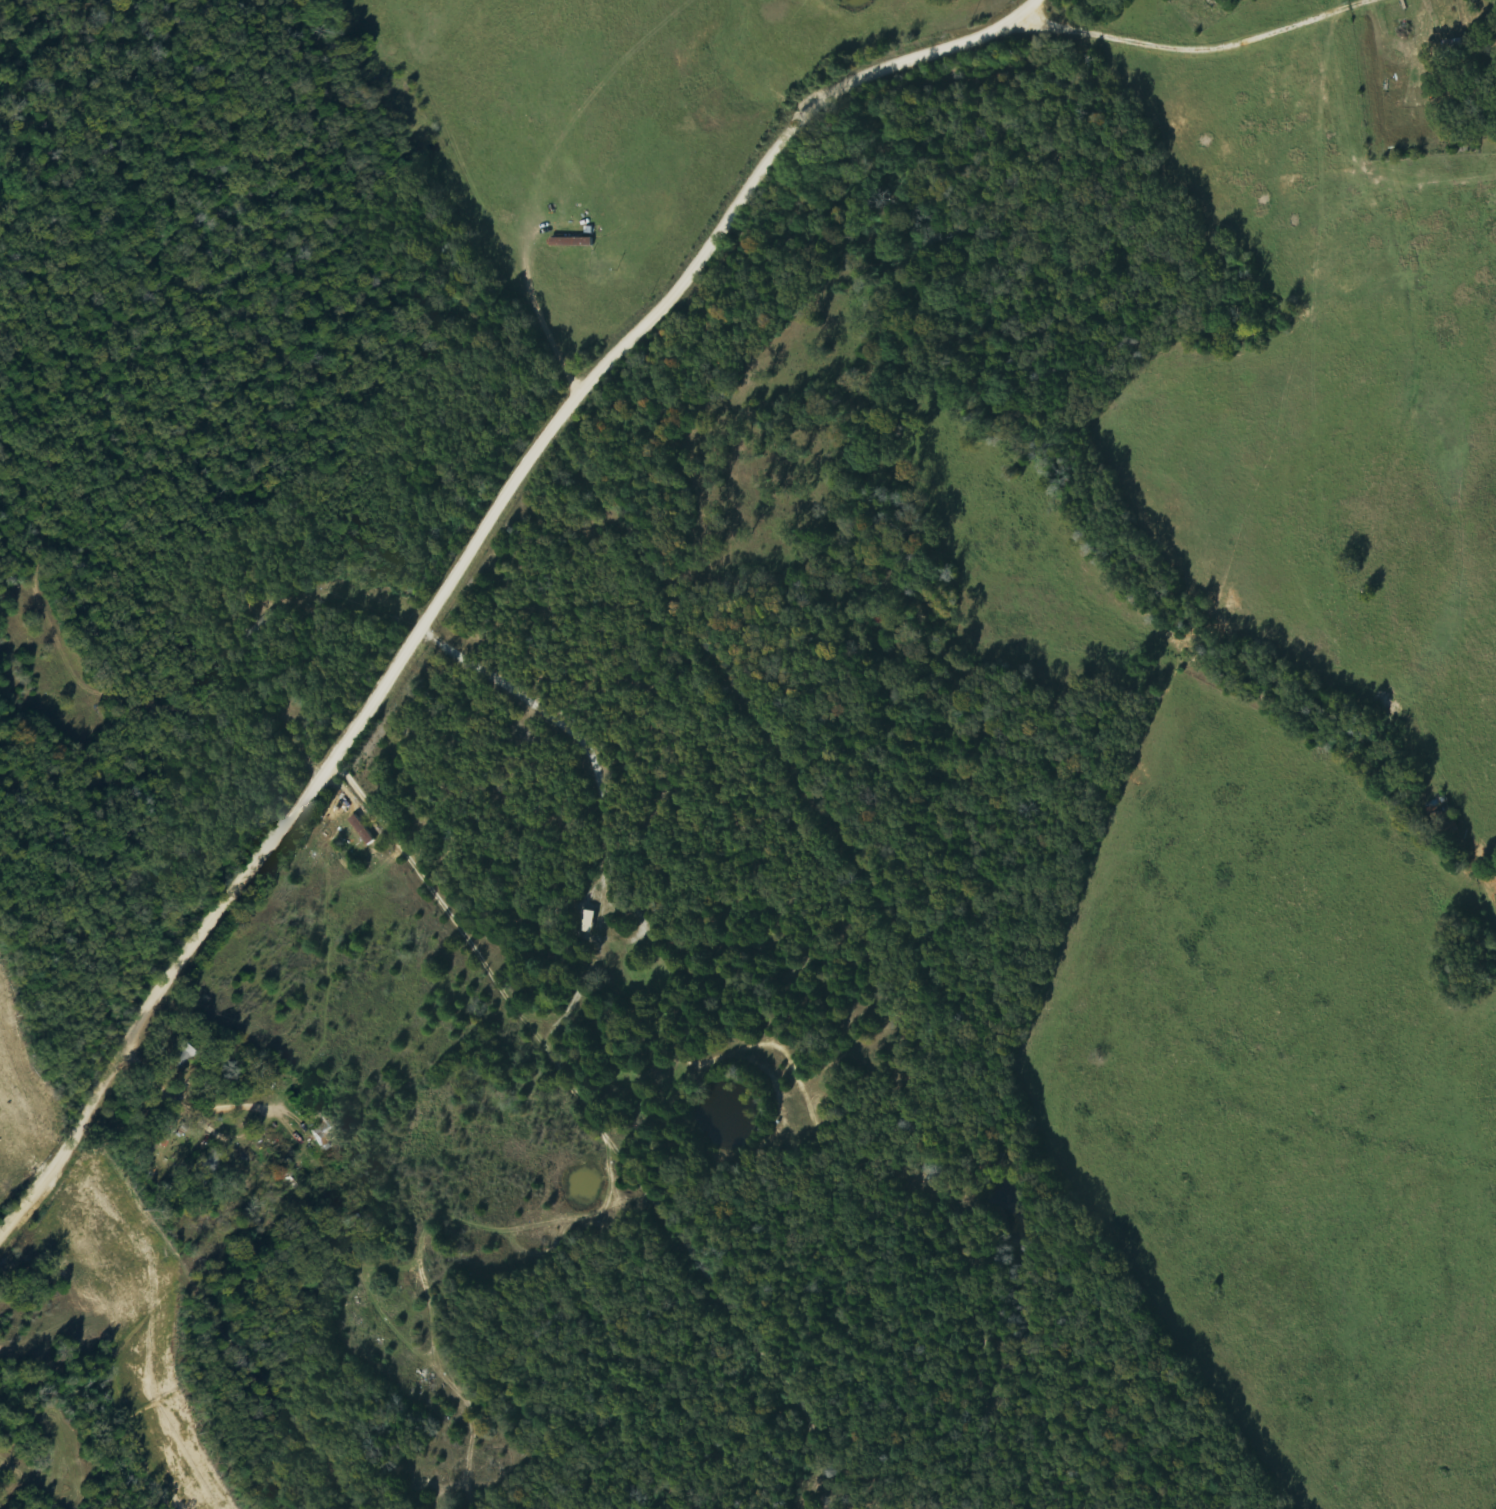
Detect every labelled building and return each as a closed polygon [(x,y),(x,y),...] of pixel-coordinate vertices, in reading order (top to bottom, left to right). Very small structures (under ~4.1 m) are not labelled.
[(595,238),(554,239),(554,247),(595,246),(595,238)] [(598,912),(586,910),(583,930),(596,932),(598,912)] [(173,1061),(183,1070),(197,1054),(183,1040),(175,1048),(180,1053),(173,1061)] [(346,1133),(336,1118),(315,1132),(325,1147),(346,1133)]
